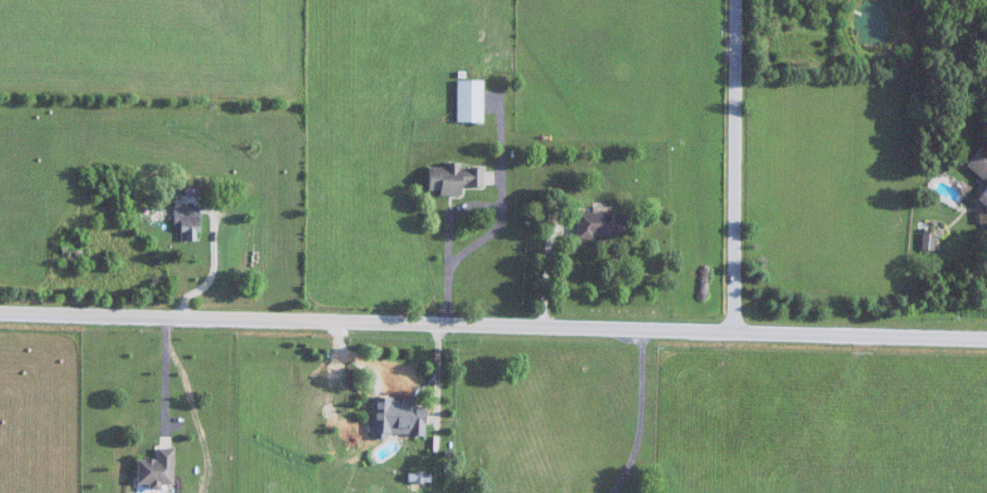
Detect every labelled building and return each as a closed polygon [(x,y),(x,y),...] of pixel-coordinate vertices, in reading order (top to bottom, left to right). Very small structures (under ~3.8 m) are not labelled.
[(457,122),(483,122),(483,81),(457,81),(457,122)] [(971,200),(986,210),(981,219),(986,223),(986,151),(978,144),(963,166),(984,181),(971,200)] [(463,195),(464,187),(484,187),(484,166),(429,166),(428,194),(463,195)] [(199,206),(174,206),(174,223),(181,223),(181,240),(199,240),(199,206)] [(630,214),(577,213),(577,237),(629,238),(630,214)] [(426,435),(426,406),(413,406),(413,390),(382,390),(381,410),(409,411),(408,435),(426,435)] [(138,458),(139,483),(151,483),(151,489),(163,489),(163,484),(175,484),(174,447),(158,448),(158,458),(138,458)]
